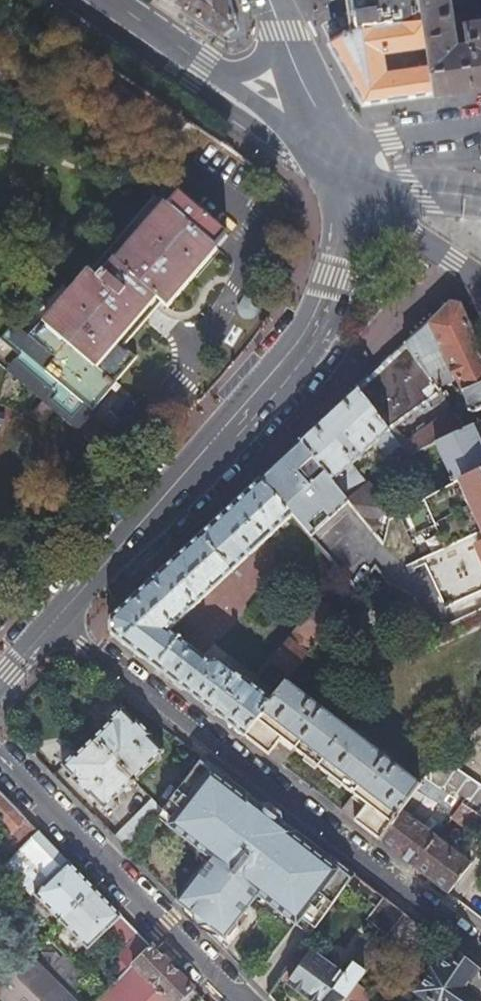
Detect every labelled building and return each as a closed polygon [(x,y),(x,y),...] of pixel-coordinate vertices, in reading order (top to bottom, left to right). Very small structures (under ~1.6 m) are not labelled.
[(231,27),(242,21),(236,0),(190,0),(231,27)] [(320,16),(330,11),(328,0),(311,0),(320,16)] [(330,11),(320,16),(332,39),(362,96),(436,86),(423,0),(328,0),(330,11)] [(465,13),(469,33),(461,34),(456,0),(423,0),(436,86),(480,80),(480,10),(465,13)] [(44,366),(68,387),(92,408),(116,381),(114,380),(136,356),(116,338),(155,294),(170,307),(221,249),(174,208),(126,262),(120,257),(102,276),(95,269),(47,321),(68,340),(44,366)] [(455,373),(471,410),(480,406),(480,349),(460,302),(455,301),(450,300),(431,318),(455,373)] [(437,387),(455,373),(431,318),(416,332),(394,352),(356,388),(398,443),(401,448),(405,453),(433,440),(464,426),(454,412),(447,413),(402,442),(396,433),(441,392),(437,387)] [(17,332),(8,342),(32,362),(41,351),(17,332)] [(6,374),(25,384),(32,371),(13,361),(6,374)] [(361,472),(398,443),(356,388),(340,404),(317,425),(300,441),(338,486),(348,499),(373,528),(380,522),(375,515),(388,504),(361,472)] [(464,426),(433,440),(453,481),(480,468),(480,419),(464,426)] [(300,441),(259,479),(291,514),(313,538),(348,499),(338,486),(300,441)] [(453,481),(424,497),(445,542),(420,554),(443,603),(480,585),(480,468),(453,481)] [(245,736),(274,700),(222,660),(206,659),(168,629),(291,514),(259,479),(191,542),(110,617),(110,624),(110,633),(245,736)] [(267,673),(284,686),(287,682),(338,617),(321,603),(267,673)] [(284,686),(274,700),(245,736),(269,755),(282,737),(366,803),(354,820),(378,838),(402,808),(419,786),(454,813),(463,802),(427,777),(421,784),(287,682),(284,686)] [(93,739),(133,780),(163,751),(150,737),(152,735),(136,719),(134,721),(122,707),(108,720),(110,723),(93,739)] [(471,735),(480,742),(480,725),(471,735)] [(113,800),(133,780),(93,739),(80,752),(78,750),(62,764),(75,778),(73,780),(89,796),(91,795),(104,808),(108,805),(113,811),(119,805),(113,800)] [(203,756),(161,809),(171,817),(167,823),(212,859),(178,902),(225,939),(259,895),(311,936),(348,885),(356,875),(332,856),(327,862),(293,836),(295,833),(249,796),(246,799),(223,781),(227,775),(203,756)] [(480,814),(480,785),(446,759),(427,777),(463,802),(480,814)] [(13,857),(39,830),(0,789),(0,823),(11,835),(1,845),(13,857)] [(128,851),(153,819),(161,809),(151,798),(114,837),(128,851)] [(463,802),(454,813),(452,817),(480,838),(480,814),(463,802)] [(437,836),(402,808),(378,838),(413,865),(437,836)] [(8,861),(63,918),(94,886),(39,830),(13,857),(8,861)] [(472,863),(437,836),(413,865),(449,893),(472,863)] [(356,875),(348,885),(389,915),(372,939),(354,963),(367,972),(384,949),(380,946),(392,929),(405,912),(356,875)] [(125,957),(132,964),(151,944),(94,886),(63,918),(89,945),(101,934),(125,957)] [(405,912),(392,929),(380,946),(384,949),(409,968),(435,935),(405,912)] [(132,964),(124,972),(97,1000),(186,1000),(182,998),(193,987),(151,944),(132,964)] [(305,944),(282,977),(315,1000),(341,1000),(355,981),(359,984),(367,972),(354,963),(346,974),(305,944)] [(426,979),(418,991),(431,1000),(480,1000),(480,971),(453,950),(439,970),(435,968),(426,979)] [(77,964),(65,952),(52,965),(41,962),(31,952),(0,985),(0,995),(7,1000),(40,1000),(77,964)] [(117,965),(124,972),(132,964),(125,957),(117,965)] [(77,964),(40,1000),(80,1000),(76,997),(74,987),(87,974),(77,964)] [(359,984),(355,981),(341,1000),(366,1000),(372,993),(359,984)]
